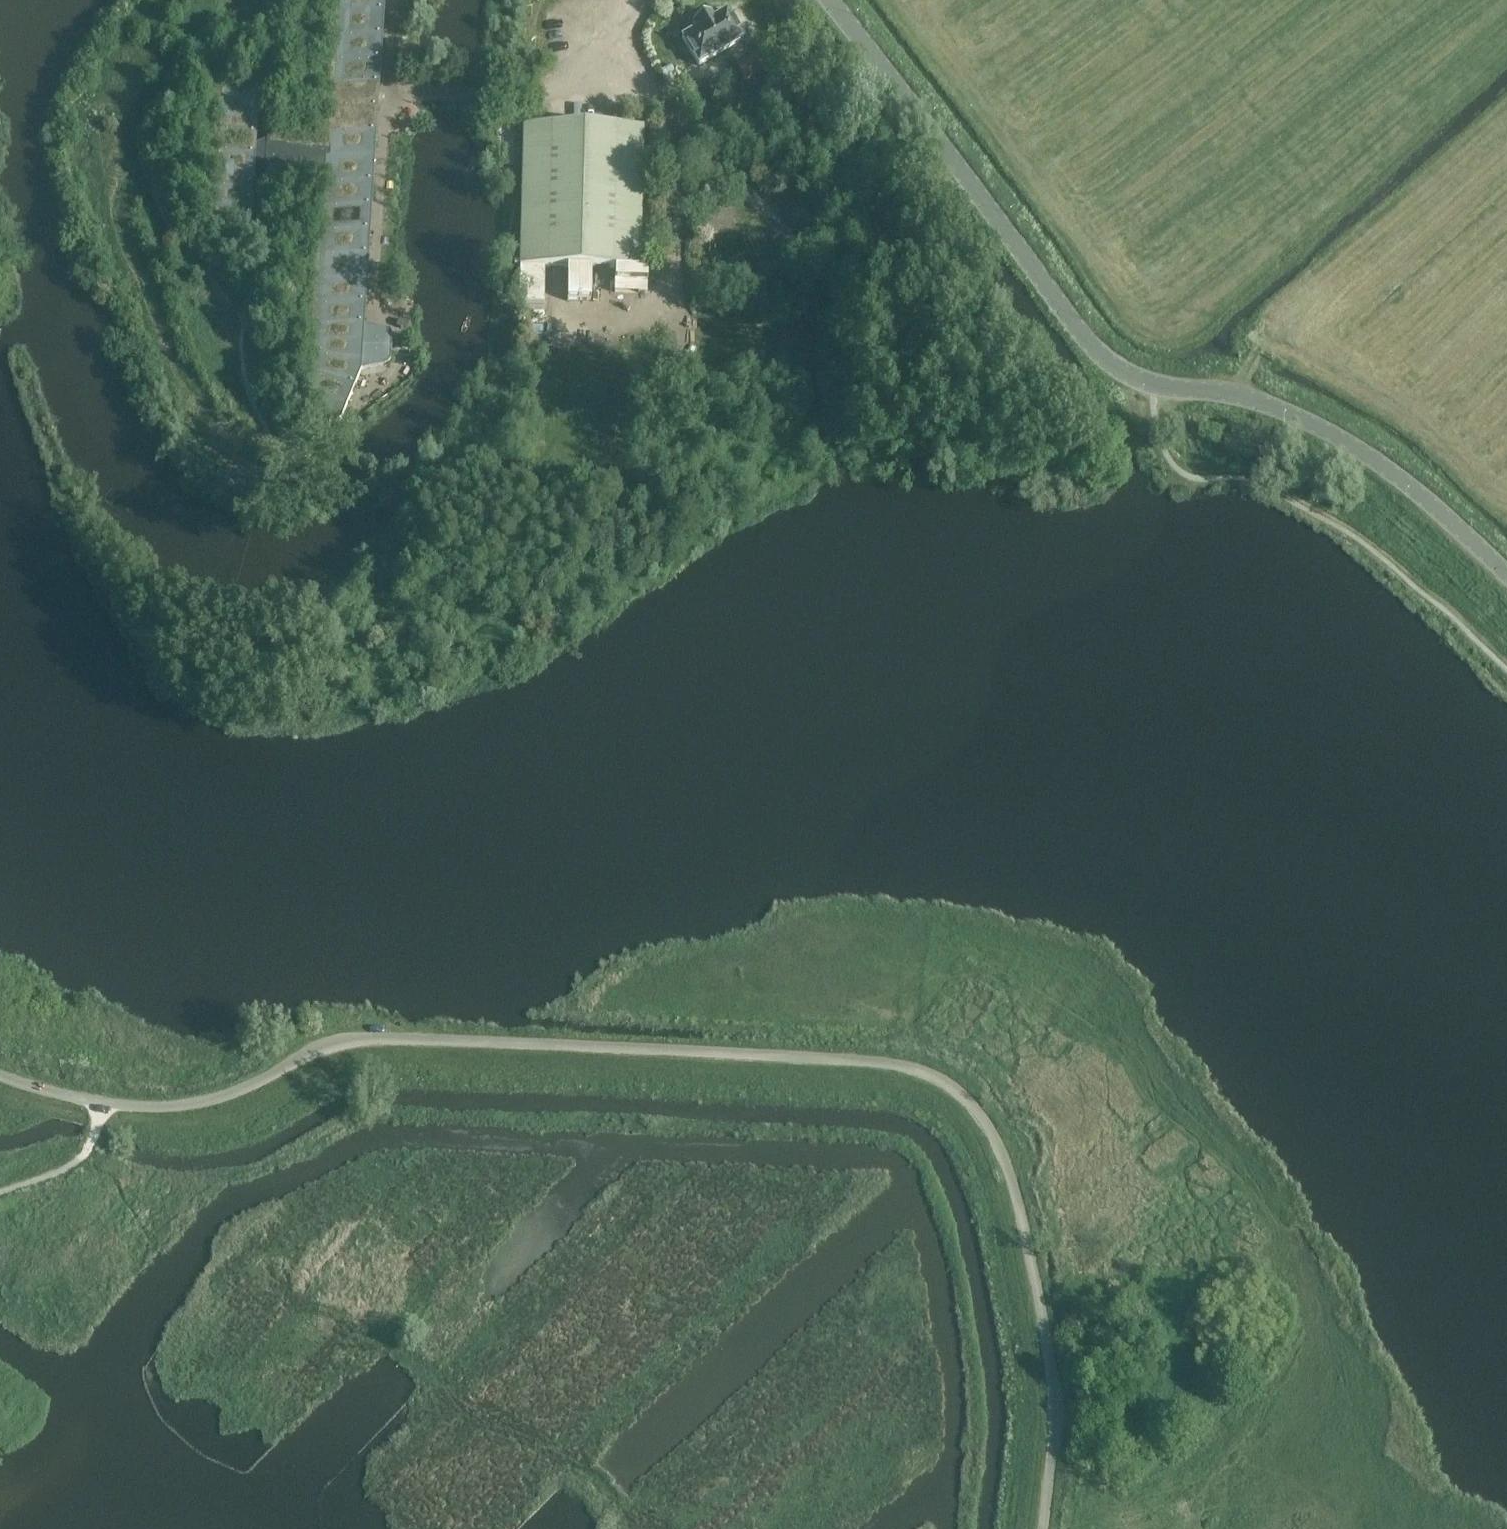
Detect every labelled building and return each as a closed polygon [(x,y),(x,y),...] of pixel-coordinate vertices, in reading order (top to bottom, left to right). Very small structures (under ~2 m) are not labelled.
[(255,157),(265,162),(264,175),(274,164),(325,167),(312,368),(310,374),(307,383),(306,392),(307,400),(309,410),(312,417),(315,422),(312,437),(322,439),(331,417),(338,420),(340,420),(341,419),(342,414),(346,405),(361,368),(385,365),(388,363),(389,361),(390,359),(391,335),(390,333),(388,331),(385,330),(364,325),(385,0),(340,0),(331,130),(313,138),(278,137),(278,131),(268,130),(267,136),(257,140),(260,81),(252,84),(223,85),(215,208),(247,211),(252,214),(255,157)] [(699,65),(743,38),(727,11),(714,18),(711,14),(693,25),(696,29),(682,37),(699,65)] [(744,80),(762,68),(754,56),(736,67),(744,80)] [(641,269),(644,127),(523,125),(519,266),(641,269)]
